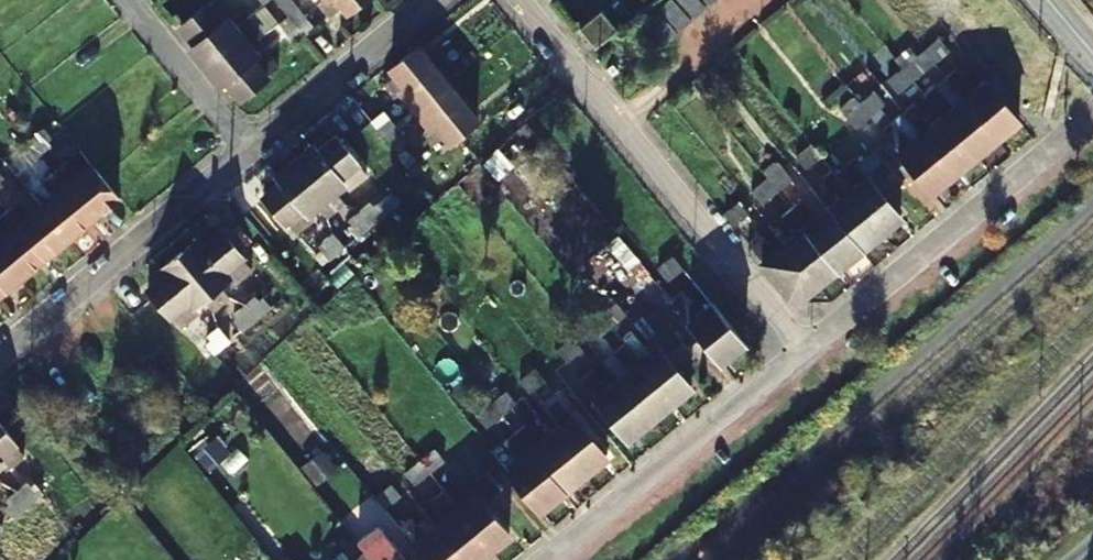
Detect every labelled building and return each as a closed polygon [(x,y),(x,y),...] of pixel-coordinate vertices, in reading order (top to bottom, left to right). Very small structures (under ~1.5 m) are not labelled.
[(237,33),(228,23),(235,18),(220,0),(209,10),(206,9),(181,29),(197,48),(212,36),(220,47),(237,33)] [(279,12),(287,4),(284,0),(269,0),(279,12)] [(325,0),(319,6),(330,19),(342,9),(347,15),(367,0),(325,0)] [(697,0),(679,0),(677,2),(696,24),(709,14),(697,0)] [(721,0),(701,0),(711,12),(723,2),(721,0)] [(309,30),(287,4),(279,12),(285,19),(289,25),(299,38),(309,30)] [(693,27),(674,4),(662,14),(681,37),(693,27)] [(579,30),(594,48),(620,27),(604,9),(579,30)] [(678,40),(659,17),(647,27),(666,49),(678,40)] [(275,28),(278,32),(289,25),(285,19),(275,28)] [(264,39),(251,23),(239,32),(237,33),(220,47),(212,36),(197,48),(191,53),(221,90),(226,86),(241,74),(233,63),(250,49),(253,47),(264,39)] [(289,25),(278,32),(290,46),(299,38),(289,25)] [(927,54),(936,66),(951,54),(941,42),(927,54)] [(265,54),(258,59),(250,49),(233,63),(241,74),(226,86),(239,102),(265,81),(266,80),(278,70),(265,54)] [(448,86),(420,51),(391,75),(395,80),(385,88),(396,102),(402,96),(415,113),(448,86)] [(916,84),(930,72),(920,59),(906,71),(916,84)] [(891,84),(901,96),(916,84),(906,71),(891,84)] [(970,87),(959,73),(948,82),(964,102),(998,143),(1021,123),(988,82),(973,95),(968,90),(970,87)] [(448,86),(415,113),(429,130),(423,135),(434,149),(445,140),(449,145),(477,122),(448,86)] [(353,97),(371,121),(384,138),(396,129),(382,112),(363,89),(353,97)] [(944,118),(977,160),(998,143),(964,102),(953,111),(949,106),(951,105),(938,90),(928,98),(944,118)] [(872,120),(885,109),(875,97),(862,108),(872,120)] [(847,121),(857,133),(872,120),(862,108),(847,121)] [(922,137),(955,178),(977,160),(944,118),(930,131),(925,125),(928,123),(916,108),(906,117),(922,137)] [(931,193),(933,196),(955,178),(922,137),(908,149),(903,144),(906,142),(893,127),(884,135),(900,155),(927,189),(931,193)] [(396,129),(384,138),(395,152),(407,143),(396,129)] [(43,147),(48,143),(40,133),(26,145),(38,160),(48,152),(43,147)] [(330,169),(319,178),(332,194),(341,186),(347,193),(366,178),(355,165),(357,164),(336,138),(317,154),(330,169)] [(22,164),(27,169),(38,160),(26,145),(10,158),(18,168),(22,164)] [(342,207),(332,194),(319,178),(330,169),(317,154),(313,149),(277,178),(281,183),(294,198),(304,190),(317,206),(320,209),(328,219),(342,207)] [(797,163),(807,174),(822,161),(812,149),(797,163)] [(907,178),(920,195),(927,189),(900,155),(886,168),(876,157),(861,169),(871,179),(850,196),(882,236),(903,220),(884,197),(907,178)] [(68,190),(93,221),(118,200),(104,183),(93,169),(76,182),(65,167),(52,178),(65,192),(68,190)] [(780,196),(793,185),(784,173),(770,184),(780,196)] [(829,214),(861,254),(882,236),(850,196),(834,176),(822,185),(835,201),(838,199),(842,203),(829,214)] [(44,209),(69,240),(93,221),(68,190),(65,192),(52,178),(40,188),(52,202),(44,209)] [(312,222),(306,215),(317,206),(304,190),(294,198),(281,183),(262,199),(294,236),(312,222)] [(755,197),(765,209),(780,196),(770,184),(755,197)] [(935,224),(947,214),(933,196),(931,193),(919,203),(935,224)] [(794,214),(840,271),(861,254),(829,214),(818,224),(804,206),(794,214)] [(20,231),(45,260),(69,240),(44,209),(39,213),(28,222),(16,207),(4,216),(17,233),(20,231)] [(379,208),(373,212),(370,207),(360,215),(367,223),(381,211),(379,208)] [(728,219),(737,230),(750,221),(740,209),(728,219)] [(357,242),(387,218),(381,211),(367,223),(360,215),(348,225),(352,229),(349,232),(357,242)] [(787,249),(820,289),(840,271),(794,214),(783,224),(796,241),(787,249)] [(20,281),(45,260),(20,231),(17,233),(4,216),(0,220),(0,236),(5,241),(0,245),(0,256),(20,281)] [(203,272),(217,288),(226,280),(231,286),(250,271),(219,233),(201,248),(213,264),(203,272)] [(341,245),(334,237),(322,246),(326,250),(322,253),(325,258),(341,245)] [(750,250),(797,308),(820,289),(787,249),(775,259),(760,241),(750,250)] [(201,248),(198,243),(162,273),(166,277),(178,292),(187,285),(201,302),(203,304),(211,314),(227,299),(220,292),(217,288),(203,272),(213,264),(201,248)] [(341,245),(325,258),(330,264),(346,251),(341,245)] [(20,281),(0,256),(0,297),(20,281)] [(653,280),(662,291),(677,280),(667,268),(653,280)] [(197,315),(192,309),(201,302),(187,285),(178,292),(166,277),(148,293),(169,318),(170,317),(180,328),(197,315)] [(674,306),(722,367),(745,349),(713,309),(699,321),(694,315),(697,313),(684,297),(674,306)] [(258,305),(254,300),(242,310),(250,318),(265,306),(261,302),(258,305)] [(250,318),(254,324),(270,311),(265,306),(250,318)] [(604,319),(613,331),(627,320),(618,308),(604,319)] [(242,335),(254,324),(250,318),(242,310),(233,317),(238,322),(234,324),(242,335)] [(604,319),(589,331),(599,342),(613,331),(604,319)] [(227,339),(218,329),(207,338),(211,343),(206,348),(210,353),(227,339)] [(641,366),(673,406),(692,391),(674,368),(690,355),(670,331),(647,349),(653,357),(641,366)] [(227,339),(210,353),(214,357),(231,343),(227,339)] [(569,366),(582,355),(573,344),(559,355),(569,366)] [(619,384),(651,424),(673,406),(641,366),(627,348),(616,357),(631,375),(619,384)] [(530,396),(544,384),(535,373),(521,385),(530,396)] [(582,384),(629,442),(651,424),(619,384),(606,395),(591,377),(582,384)] [(502,419),(515,408),(506,397),(492,408),(502,419)] [(548,412),(563,430),(553,438),(585,478),(607,459),(575,420),(559,402),(548,412)] [(477,420),(487,432),(502,419),(492,408),(477,420)] [(14,444),(0,427),(0,468),(1,467),(4,471),(20,457),(11,446),(14,444)] [(516,437),(564,495),(585,478),(553,438),(542,446),(527,428),(516,437)] [(505,446),(519,464),(508,473),(541,513),(564,495),(516,437),(505,446)] [(215,442),(196,453),(206,471),(225,460),(215,442)] [(431,476),(444,465),(434,453),(421,464),(431,476)] [(320,455),(303,469),(316,484),(333,469),(320,455)] [(406,477),(415,489),(431,476),(421,464),(406,477)] [(460,512),(491,553),(509,539),(490,515),(506,502),(486,478),(466,495),(471,502),(460,512)] [(33,486),(30,489),(27,486),(16,494),(25,505),(39,493),(33,486)] [(375,501),(385,512),(400,499),(391,488),(375,501)] [(14,519),(42,496),(39,493),(25,505),(16,494),(6,503),(9,507),(6,509),(14,519)] [(448,521),(437,529),(463,559),(482,559),(491,553),(460,512),(444,493),(433,503),(448,521)] [(374,525),(385,517),(371,500),(360,509),(374,525)] [(409,521),(399,529),(418,552),(425,559),(463,559),(437,529),(424,540),(409,521)] [(379,530),(358,547),(366,557),(369,559),(403,559),(379,530)]
